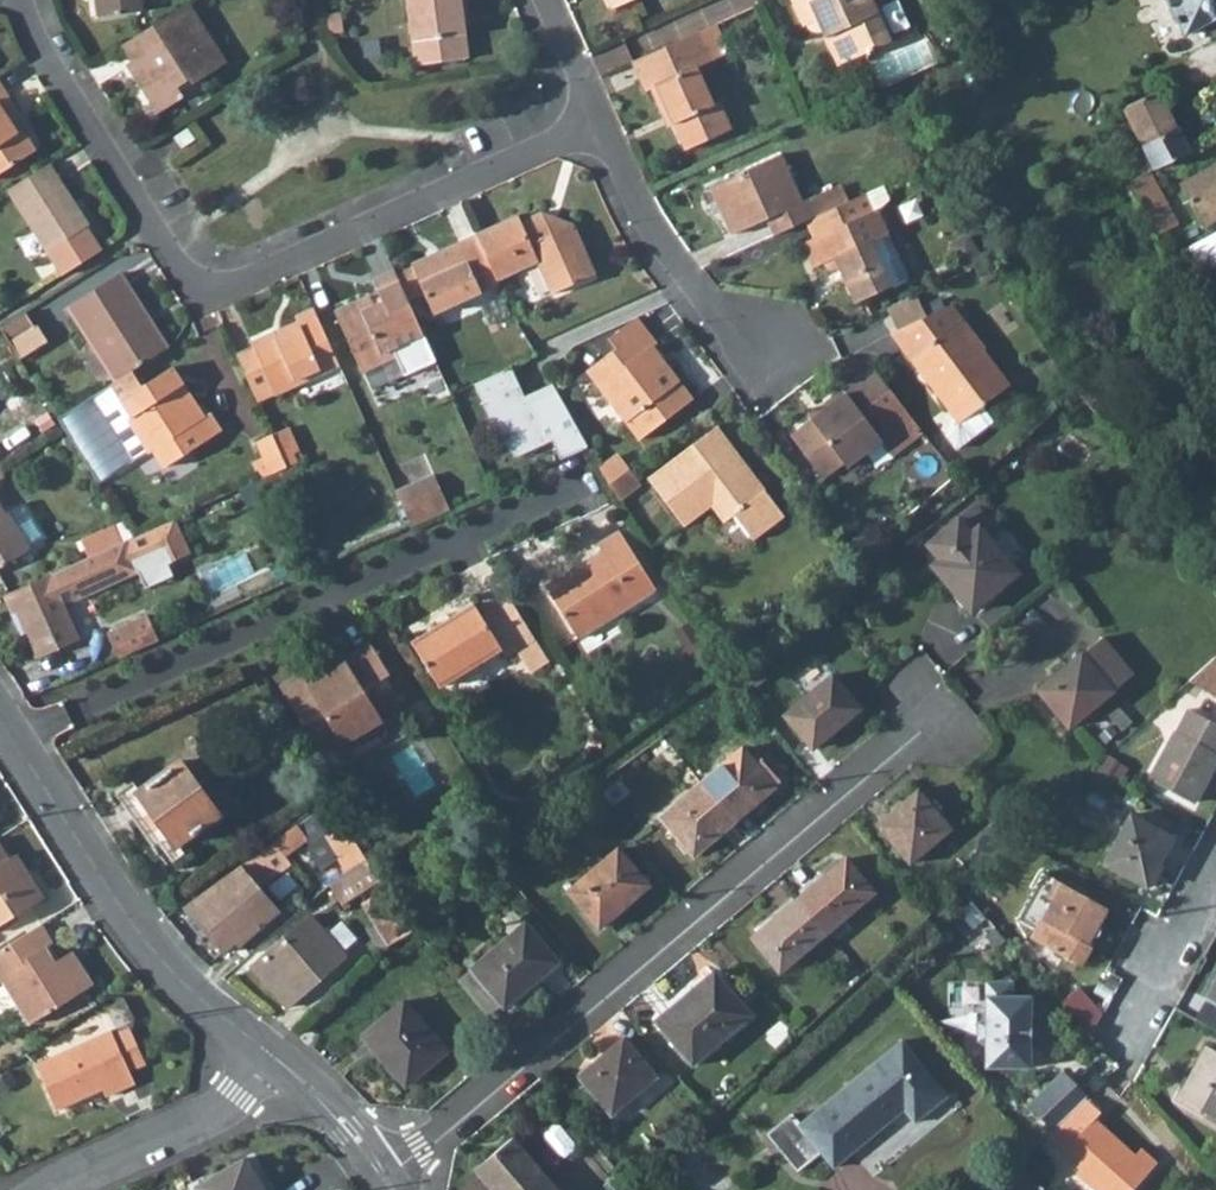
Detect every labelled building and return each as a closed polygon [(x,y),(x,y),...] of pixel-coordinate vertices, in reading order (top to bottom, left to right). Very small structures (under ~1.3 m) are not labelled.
[(98,16),(141,11),(140,0),(96,0),(98,16)] [(415,64),(467,57),(463,24),(460,6),(465,5),(464,0),(406,0),(415,64)] [(839,65),(892,40),(874,0),(793,0),(804,25),(807,24),(812,29),(816,30),(823,29),(839,65)] [(1184,34),(1215,17),(1215,0),(1167,0),(1184,34)] [(141,86),(158,113),(183,97),(177,87),(189,79),(193,84),(225,64),(187,3),(122,44),(132,60),(146,83),(141,86)] [(712,59),(728,52),(715,23),(698,30),(712,59)] [(667,109),(685,149),(732,128),(719,100),(714,102),(697,66),(712,59),(698,30),(631,61),(645,91),(651,88),(661,112),(667,109)] [(146,83),(132,60),(127,63),(141,86),(146,83)] [(35,151),(21,129),(16,132),(11,124),(16,121),(21,118),(0,85),(0,173),(35,151)] [(1125,106),(1156,167),(1189,151),(1158,89),(1125,106)] [(21,129),(16,121),(11,124),(16,132),(21,129)] [(174,136),(182,147),(195,138),(187,127),(174,136)] [(774,214),(781,230),(805,220),(840,204),(832,187),(801,201),(780,153),(710,185),(731,234),(766,218),(774,214)] [(7,190),(47,252),(62,276),(102,250),(87,226),(89,225),(50,163),(7,190)] [(1203,224),(1215,217),(1215,166),(1181,183),(1203,224)] [(1132,194),(1141,211),(1163,198),(1149,172),(1146,171),(1127,184),(1132,194)] [(1119,188),(1124,197),(1132,194),(1127,184),(1119,188)] [(837,185),(832,187),(840,204),(844,202),(837,185)] [(805,220),(813,237),(801,242),(813,267),(823,262),(830,268),(834,269),(839,268),(854,302),(890,286),(870,241),(888,234),(877,208),(873,210),(865,193),(844,202),(840,204),(805,220)] [(1141,211),(1155,237),(1177,225),(1163,198),(1141,211)] [(476,234),(496,279),(536,261),(550,293),(585,277),(574,250),(583,246),(574,224),(541,211),(521,220),(518,214),(476,233),(476,234)] [(766,218),(773,234),(781,230),(774,214),(766,218)] [(411,262),(433,312),(498,283),(496,279),(476,234),(411,262)] [(888,234),(870,241),(890,286),(908,277),(888,234)] [(574,250),(585,277),(595,273),(583,246),(574,250)] [(335,310),(361,371),(396,355),(404,374),(435,361),(423,333),(395,270),(373,279),(381,295),(386,307),(377,311),(372,299),(370,294),(335,310)] [(68,305),(115,380),(132,370),(161,351),(143,321),(148,318),(120,272),(68,305)] [(915,294),(886,307),(896,329),(925,315),(915,294)] [(386,307),(381,295),(372,299),(377,311),(386,307)] [(929,381),(959,421),(981,404),(1008,384),(982,349),(984,348),(950,303),(925,315),(896,329),(891,331),(911,357),(916,354),(934,378),(929,381)] [(274,331),(251,341),(253,346),(237,353),(259,402),(298,385),(296,379),(318,369),(320,375),(340,366),(314,307),(295,315),(300,325),(276,336),(274,331)] [(19,360),(47,342),(36,326),(34,327),(25,313),(0,329),(0,330),(19,360)] [(587,369),(639,439),(693,398),(666,362),(659,367),(647,351),(654,346),(657,343),(638,316),(609,337),(616,347),(587,369)] [(161,351),(167,347),(148,318),(143,321),(161,351)] [(666,362),(654,346),(647,351),(659,367),(666,362)] [(916,354),(911,357),(929,381),(934,378),(916,354)] [(790,434),(823,477),(843,461),(847,466),(882,439),(893,453),(922,431),(872,366),(858,376),(825,402),(831,410),(816,421),(813,416),(811,418),(790,434)] [(132,370),(115,380),(57,418),(99,482),(148,450),(149,452),(153,450),(164,467),(220,431),(209,413),(200,418),(193,407),(195,405),(171,367),(142,386),(132,370)] [(510,367),(505,369),(513,388),(519,386),(510,367)] [(296,379),(298,385),(320,375),(318,369),(296,379)] [(505,369),(474,384),(490,420),(494,418),(505,443),(507,446),(509,448),(514,452),(516,452),(519,453),(525,452),(551,440),(560,459),(588,446),(555,388),(526,401),(524,396),(519,386),(513,388),(505,369)] [(552,383),(524,396),(526,401),(555,388),(552,383)] [(831,410),(825,402),(808,414),(811,418),(813,416),(816,421),(831,410)] [(944,432),(956,447),(993,419),(981,404),(959,421),(944,432)] [(733,513),(752,538),(784,514),(751,471),(746,475),(737,462),(742,459),(716,425),(648,477),(683,524),(711,503),(724,520),(733,513)] [(273,434),(284,457),(294,453),(300,450),(289,426),(273,434)] [(254,461),(261,478),(288,466),(284,457),(273,434),(257,441),(264,457),(254,461)] [(284,457),(288,466),(298,462),(294,453),(284,457)] [(628,468),(619,453),(610,460),(619,475),(628,468)] [(751,471),(742,459),(737,462),(746,475),(751,471)] [(600,467),(609,482),(618,476),(619,475),(610,460),(600,467)] [(619,475),(618,476),(623,485),(635,476),(628,468),(619,475)] [(417,481),(433,516),(450,509),(434,474),(417,481)] [(609,482),(618,497),(640,482),(635,476),(623,485),(618,476),(609,482)] [(396,490),(412,525),(433,516),(417,481),(396,490)] [(41,538),(19,504),(6,512),(28,547),(41,538)] [(986,519),(975,506),(961,519),(972,532),(978,526),(986,519)] [(29,548),(28,547),(6,512),(4,513),(0,507),(0,566),(29,548)] [(933,564),(971,610),(1017,571),(978,526),(972,532),(961,519),(959,517),(928,543),(941,558),(933,564)] [(89,556),(3,595),(10,612),(16,610),(26,632),(38,657),(80,639),(58,592),(68,588),(73,600),(137,571),(144,587),(172,574),(167,562),(189,552),(174,518),(121,542),(89,556)] [(89,556),(121,542),(114,525),(81,540),(89,556)] [(545,585),(578,638),(656,589),(619,531),(597,545),(601,550),(545,585)] [(1214,563),(1210,552),(1208,553),(1197,559),(1204,569),(1214,563)] [(411,641),(438,686),(500,650),(505,658),(516,651),(534,641),(508,595),(479,612),(475,604),(411,641)] [(10,612),(20,634),(26,632),(16,610),(10,612)] [(917,629),(933,658),(968,639),(952,610),(917,629)] [(107,633),(117,657),(158,639),(148,615),(107,633)] [(1042,695),(1069,726),(1133,672),(1102,635),(1082,653),(1081,651),(1050,677),(1055,683),(1042,695)] [(516,651),(528,672),(546,661),(534,641),(516,651)] [(280,686),(326,761),(347,748),(344,742),(380,719),(382,721),(403,708),(389,686),(370,698),(364,689),(388,674),(369,642),(343,658),(342,656),(322,668),(326,674),(308,685),(301,673),(280,686)] [(785,713),(813,746),(861,706),(833,673),(785,713)] [(1037,688),(1042,695),(1055,683),(1050,677),(1037,688)] [(1192,801),(1215,758),(1215,723),(1189,708),(1176,730),(1175,730),(1149,778),(1192,801)] [(701,781),(734,819),(775,785),(742,746),(701,781)] [(115,789),(170,866),(188,853),(179,841),(217,814),(179,761),(141,789),(132,777),(115,789)] [(660,815),(693,854),(734,819),(701,781),(660,815)] [(877,823),(910,862),(950,827),(918,788),(877,823)] [(273,841),(284,854),(306,838),(311,845),(324,835),(339,857),(348,871),(367,858),(329,800),(273,841)] [(1103,862),(1146,886),(1173,836),(1131,812),(1103,862)] [(339,857),(324,835),(311,845),(306,848),(320,870),(339,857)] [(240,865),(184,906),(223,951),(236,941),(239,945),(281,909),(261,886),(290,864),(284,854),(273,841),(240,865)] [(45,896),(31,875),(21,882),(16,873),(18,872),(9,858),(0,843),(0,924),(45,896)] [(568,889),(599,926),(650,884),(619,847),(568,889)] [(31,875),(17,853),(9,858),(18,872),(16,873),(21,882),(31,875)] [(799,896),(827,929),(874,890),(846,857),(799,896)] [(337,894),(342,903),(358,893),(380,879),(367,858),(348,871),(329,881),(329,882),(337,894)] [(1030,936),(1077,962),(1092,935),(1095,935),(1097,933),(1099,932),(1099,929),(1099,927),(1098,924),(1108,908),(1054,877),(1045,892),(1044,894),(1051,898),(1040,917),(1030,936)] [(358,893),(363,901),(385,887),(380,879),(358,893)] [(329,882),(311,897),(318,907),(326,901),(332,897),(337,894),(329,882)] [(369,929),(382,950),(390,943),(412,931),(385,887),(363,901),(377,923),(369,929)] [(1045,892),(1038,888),(1026,910),(1040,917),(1051,898),(1044,894),(1045,892)] [(395,899),(402,911),(414,903),(408,891),(395,899)] [(751,936),(779,969),(827,929),(799,896),(751,936)] [(402,911),(405,916),(417,908),(414,903),(402,911)] [(251,966),(285,1006),(346,953),(343,950),(328,932),(312,914),(251,966)] [(341,920),(328,932),(343,950),(357,938),(341,920)] [(501,1003),(504,1006),(557,960),(525,922),(471,968),(473,970),(501,1003)] [(31,1023),(93,984),(72,950),(55,961),(46,946),(53,942),(41,923),(0,949),(0,982),(3,980),(31,1023)] [(718,976),(713,969),(690,989),(695,995),(718,976)] [(459,981),(488,1014),(501,1003),(473,970),(459,981)] [(655,1019),(692,1063),(750,1014),(718,976),(695,995),(690,989),(655,1019)] [(1206,997),(1215,1003),(1215,978),(1206,997)] [(1012,980),(985,980),(985,1018),(978,1022),(979,1038),(985,1041),(985,1066),(1030,1066),(1030,994),(1012,994),(1012,980)] [(404,1000),(363,1035),(405,1084),(446,1050),(404,1000)] [(114,1035),(129,1067),(145,1061),(131,1028),(114,1035)] [(36,1063),(56,1109),(103,1088),(111,1084),(115,1091),(135,1082),(129,1067),(114,1035),(112,1029),(36,1063)] [(578,1075),(610,1112),(655,1074),(623,1036),(578,1075)] [(767,1132),(797,1169),(821,1150),(833,1165),(888,1121),(904,1107),(915,1120),(946,1094),(902,1040),(800,1122),(792,1112),(767,1132)] [(1215,1117),(1215,1050),(1207,1045),(1178,1097),(1215,1117)] [(1053,1128),(1085,1096),(1062,1072),(1029,1102),(1053,1128)] [(103,1088),(106,1095),(115,1091),(111,1084),(103,1088)] [(1064,1149),(1062,1151),(1088,1174),(1084,1179),(1096,1189),(1131,1189),(1157,1161),(1140,1146),(1134,1152),(1094,1117),(1100,1110),(1085,1096),(1053,1128),(1047,1134),(1064,1149)] [(888,1121),(895,1129),(902,1130),(915,1120),(904,1107),(888,1121)] [(554,1127),(546,1133),(546,1139),(560,1156),(565,1156),(573,1150),(573,1144),(559,1128),(554,1127)] [(513,1138),(476,1169),(494,1189),(500,1184),(506,1189),(558,1189),(513,1138)] [(236,1161),(253,1189),(263,1189),(244,1157),(236,1161)] [(188,1189),(253,1189),(236,1161),(188,1189)]
